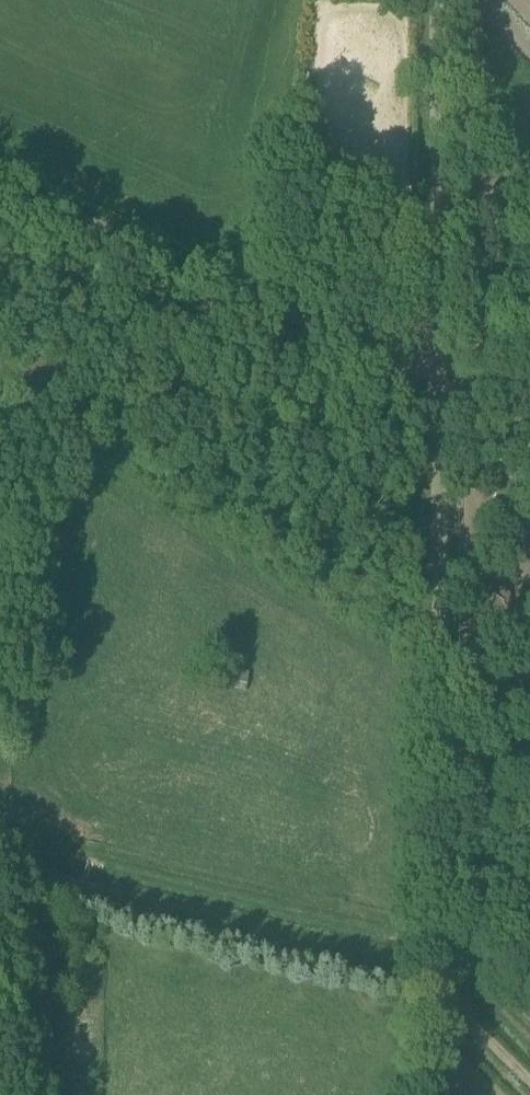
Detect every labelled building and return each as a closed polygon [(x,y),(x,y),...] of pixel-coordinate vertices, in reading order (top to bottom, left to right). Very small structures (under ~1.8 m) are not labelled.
[(219,666),(214,686),(244,693),(249,673),(219,666)]
